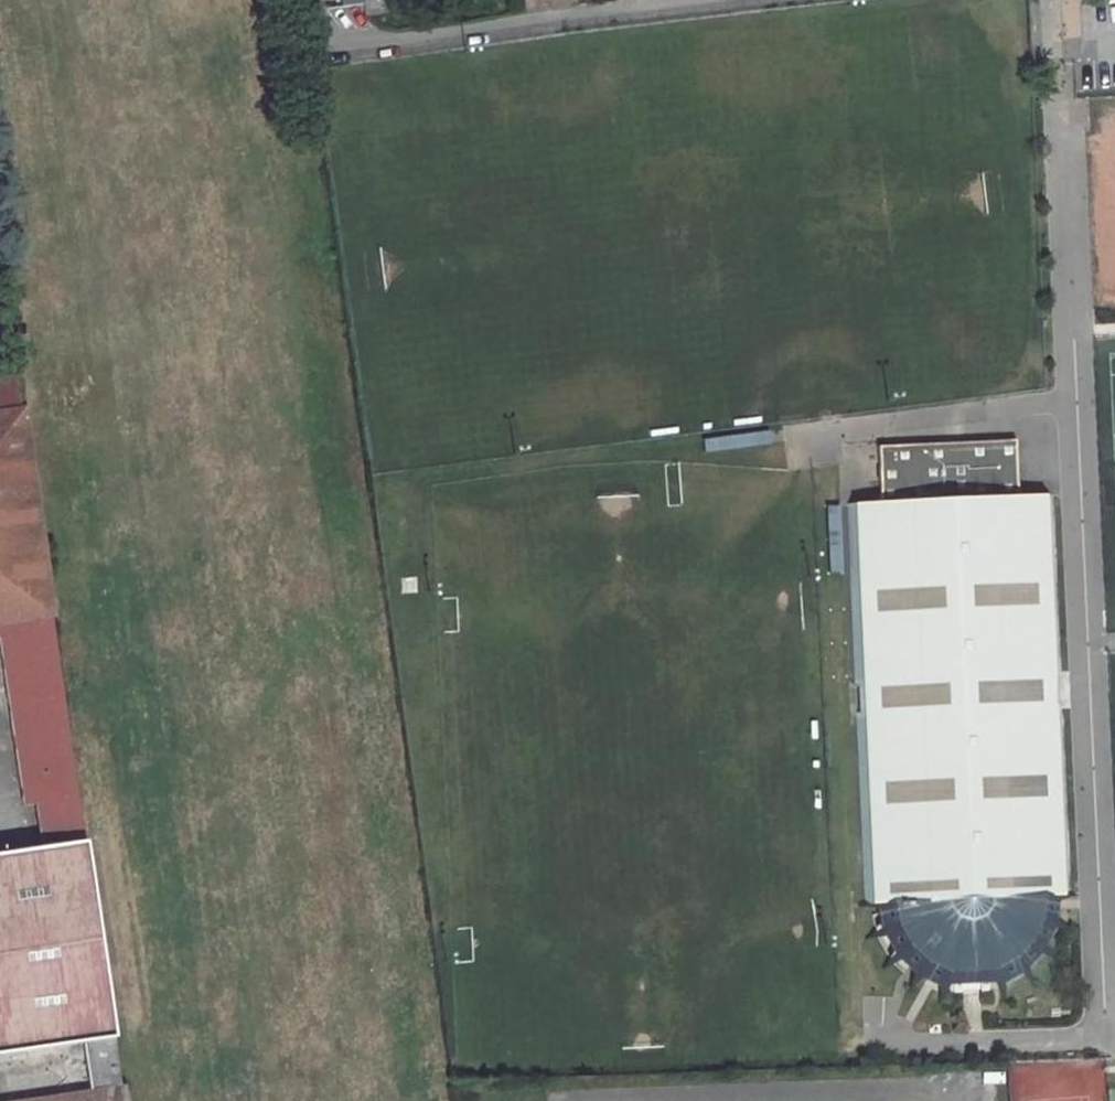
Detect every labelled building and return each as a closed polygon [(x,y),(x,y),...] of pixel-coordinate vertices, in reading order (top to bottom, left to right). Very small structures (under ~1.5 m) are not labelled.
[(364,6),(364,0),(342,0),(343,9),(364,6)] [(365,13),(380,12),(379,0),(364,0),(365,13)] [(16,356),(0,359),(0,641),(1,641),(25,808),(38,805),(44,845),(0,852),(0,1054),(83,1042),(90,1092),(25,1100),(123,1100),(118,1066),(79,790),(16,356)] [(1055,897),(1070,896),(1051,501),(1017,503),(1014,446),(874,453),(877,509),(845,511),(864,905),(880,905),(885,934),(898,959),(918,980),(924,982),(946,989),(961,972),(980,971),(998,986),(1022,973),(1040,953),(1053,927),(1055,897)] [(840,571),(841,506),(827,506),(826,571),(840,571)]
